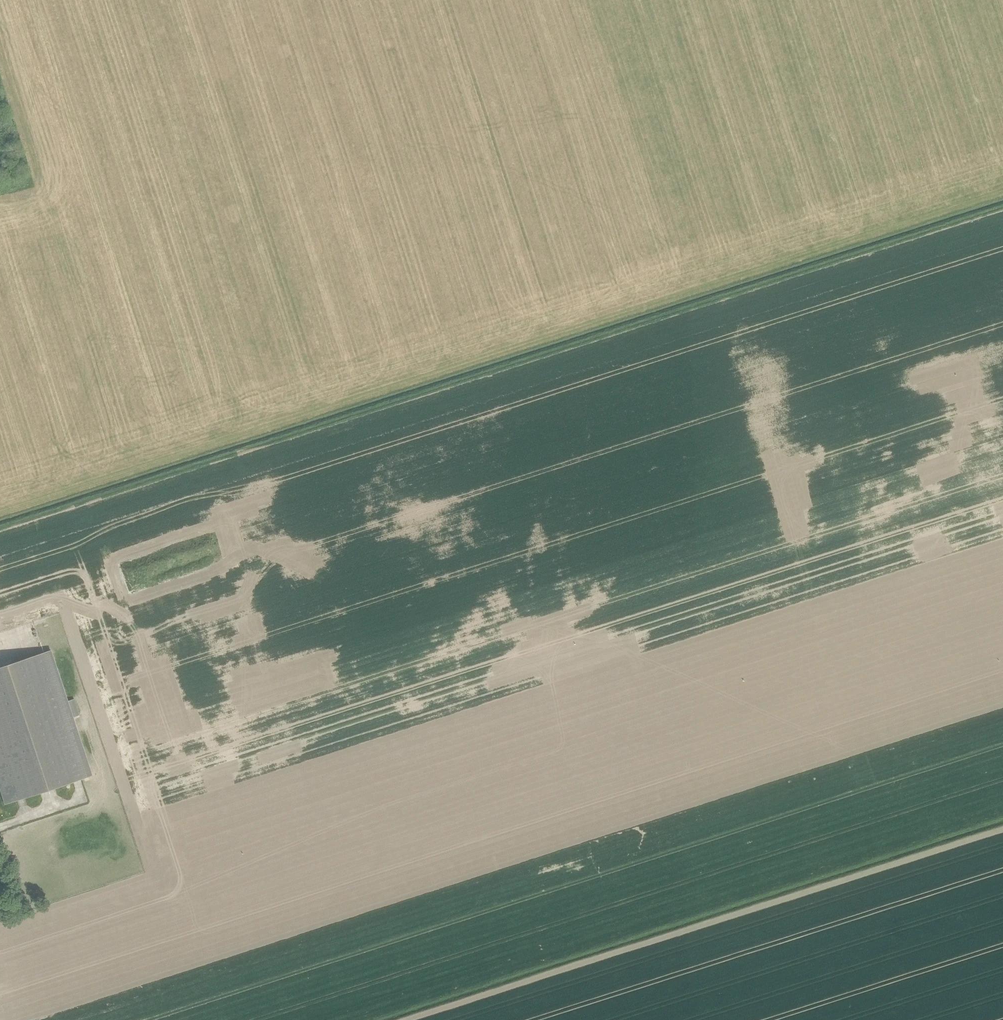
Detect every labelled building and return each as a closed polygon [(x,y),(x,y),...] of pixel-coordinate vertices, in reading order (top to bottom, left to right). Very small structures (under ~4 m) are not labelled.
[(0,667),(0,788),(5,804),(93,775),(74,717),(69,701),(52,650),(0,667)]
